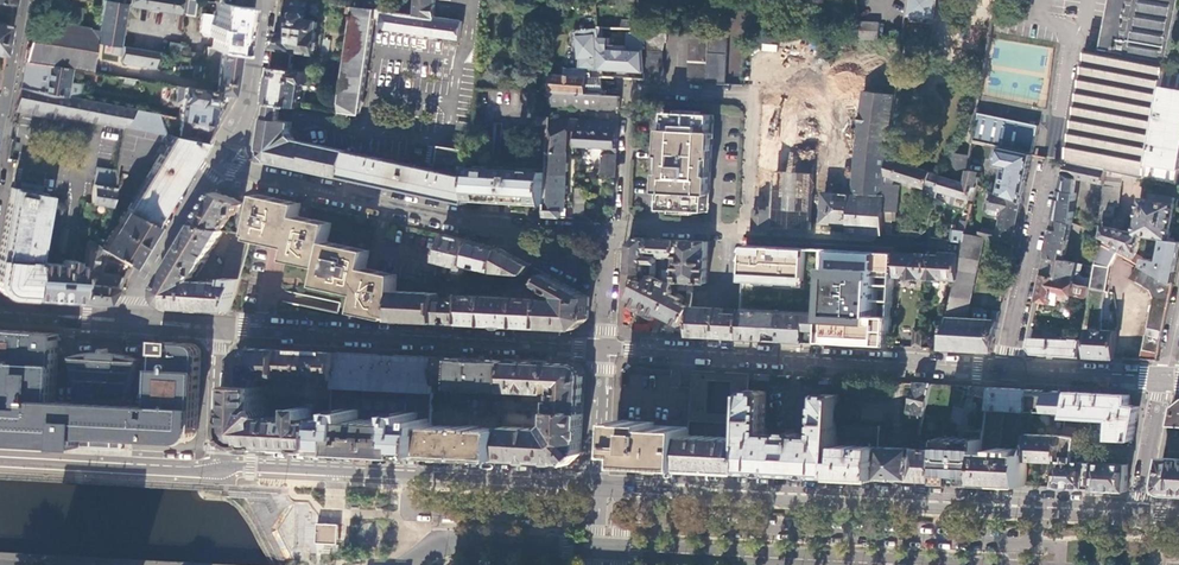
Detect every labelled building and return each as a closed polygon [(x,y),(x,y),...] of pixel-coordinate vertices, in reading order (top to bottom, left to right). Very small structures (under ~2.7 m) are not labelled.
[(0,13),(2,2),(14,5),(15,0),(0,0),(0,13)] [(112,2),(101,0),(97,29),(120,32),(125,4),(112,2)] [(124,3),(125,3),(125,4),(184,14),(186,0),(124,0),(124,3)] [(196,0),(186,0),(184,14),(184,15),(194,17),(196,0)] [(310,0),(297,0),(295,18),(286,17),(284,32),(279,31),(274,67),(294,70),(297,51),(315,53),(319,22),(306,20),(307,14),(318,16),(320,1),(314,1),(310,0)] [(415,14),(357,6),(342,113),(352,114),(353,112),(361,113),(375,18),(382,19),(382,23),(386,29),(461,39),(463,21),(435,17),(436,0),(416,0),(415,14)] [(935,0),(906,0),(905,16),(933,19),(935,0)] [(1104,50),(1089,47),(1068,161),(1106,169),(1137,175),(1146,177),(1164,87),(1167,70),(1178,8),(1178,0),(1113,0),(1104,50)] [(241,46),(246,7),(216,2),(214,15),(201,13),(199,30),(203,36),(211,37),(211,42),(210,48),(240,52),(241,46)] [(78,28),(82,8),(68,6),(65,26),(78,28)] [(95,42),(97,30),(78,28),(65,26),(41,22),(37,45),(34,63),(69,68),(90,72),(94,46),(95,42)] [(859,38),(878,39),(879,23),(858,22),(859,38)] [(10,25),(0,23),(0,56),(4,57),(7,43),(10,25)] [(600,37),(599,28),(574,30),(575,45),(572,45),(573,56),(578,55),(578,59),(580,59),(580,68),(564,67),(564,75),(553,74),(552,91),(605,95),(604,76),(603,76),(602,69),(600,37)] [(120,32),(97,29),(97,30),(95,42),(118,46),(120,32)] [(648,80),(666,81),(666,72),(665,72),(663,60),(664,50),(666,42),(668,42),(668,30),(643,29),(645,51),(647,72),(648,80)] [(692,31),(689,83),(695,83),(709,84),(711,32),(692,31)] [(709,84),(726,85),(728,33),(711,32),(709,84)] [(645,51),(610,48),(610,38),(600,37),(602,69),(624,71),(647,72),(645,51)] [(158,52),(118,46),(95,42),(94,46),(119,50),(119,52),(123,53),(121,61),(123,63),(143,66),(143,67),(155,69),(158,52)] [(180,44),(168,42),(166,54),(178,56),(180,47),(180,44)] [(189,48),(180,47),(178,56),(187,58),(189,48)] [(236,86),(240,52),(210,48),(206,47),(204,60),(202,80),(216,83),(215,92),(233,95),(236,86)] [(67,81),(69,68),(34,63),(25,61),(22,77),(20,88),(64,96),(67,81)] [(270,103),(272,103),(285,104),(300,106),(303,83),(307,83),(309,72),(294,70),(274,67),(270,103)] [(1167,70),(1164,87),(1178,90),(1178,72),(1167,70)] [(494,72),(481,71),(480,88),(483,88),(492,88),(494,72)] [(81,84),(67,81),(64,96),(79,99),(81,86),(81,84)] [(81,86),(79,99),(86,100),(88,88),(81,86)] [(215,92),(176,86),(174,100),(175,102),(179,103),(177,118),(180,119),(210,124),(215,92)] [(1164,87),(1146,177),(1176,184),(1178,171),(1178,90),(1164,87)] [(79,99),(64,96),(20,88),(16,111),(60,119),(60,114),(124,126),(126,108),(86,100),(79,99)] [(534,142),(538,90),(537,90),(492,88),(483,88),(480,140),(496,140),(497,125),(505,126),(503,141),(534,142)] [(621,96),(605,95),(552,91),(551,102),(554,106),(620,110),(620,106),(621,96)] [(271,110),(270,119),(280,120),(283,120),(284,111),(285,104),(272,103),(271,110)] [(160,124),(157,114),(126,108),(124,126),(162,134),(160,124)] [(662,208),(708,211),(713,115),(667,112),(665,162),(662,208)] [(1034,153),(1040,124),(979,112),(973,141),(1000,147),(1034,153)] [(167,123),(164,116),(157,114),(160,124),(167,123)] [(551,118),(538,117),(538,125),(551,125),(551,118)] [(619,132),(619,122),(551,118),(551,125),(550,128),(569,129),(573,129),(579,130),(619,132)] [(205,142),(215,125),(210,124),(180,119),(177,136),(205,142)] [(471,204),(471,201),(474,169),(475,151),(443,147),(439,169),(360,153),(298,139),(293,132),(294,122),(283,120),(280,120),(270,119),(268,119),(264,149),(268,150),(268,151),(268,152),(268,154),(269,155),(271,156),(273,158),(274,158),(275,158),(274,161),(353,178),(364,181),(430,195),(471,204)] [(167,123),(160,124),(162,134),(170,135),(167,123)] [(569,129),(550,128),(549,172),(548,205),(548,216),(568,217),(568,208),(564,208),(564,193),(568,193),(568,186),(564,186),(565,171),(569,171),(569,163),(565,162),(566,135),(569,134),(569,129)] [(603,176),(616,176),(617,164),(619,132),(579,130),(578,145),(578,146),(604,147),(603,176)] [(205,142),(177,136),(171,135),(126,211),(154,227),(173,195),(198,154),(205,142)] [(997,164),(1004,166),(999,193),(1023,202),(1026,191),(1034,153),(1000,147),(997,164)] [(969,169),(971,155),(953,152),(950,176),(967,181),(969,169)] [(889,161),(888,175),(927,187),(927,186),(932,187),(939,189),(943,175),(903,163),(904,161),(888,156),(888,161),(889,161)] [(1106,173),(1106,169),(1068,161),(1065,174),(1079,177),(1105,182),(1106,173)] [(118,167),(97,163),(94,180),(115,183),(118,167)] [(474,169),(471,201),(548,205),(549,172),(474,169)] [(967,181),(979,185),(982,172),(969,169),(967,181)] [(1136,181),(1137,175),(1106,169),(1106,173),(1124,177),(1123,178),(1136,181)] [(804,212),(806,173),(781,172),(779,211),(804,212)] [(1124,177),(1106,173),(1105,182),(1122,186),(1123,178),(1124,177)] [(1074,222),(1079,177),(1065,174),(1065,178),(1063,189),(1062,193),(1058,210),(1057,216),(1072,221),(1074,222)] [(975,200),(979,185),(967,181),(943,175),(939,189),(975,200)] [(117,183),(115,183),(94,180),(91,202),(112,204),(117,183)] [(892,234),(893,220),(898,220),(900,185),(887,184),(884,234),(892,234)] [(1142,234),(1163,238),(1171,239),(1177,203),(1176,203),(1177,198),(1153,194),(1151,199),(1141,198),(1135,232),(1109,227),(1113,204),(1119,205),(1122,187),(1105,184),(1101,232),(1100,232),(1098,242),(1117,252),(1134,261),(1137,253),(1142,234)] [(930,195),(937,197),(939,189),(932,187),(930,195)] [(11,188),(6,215),(2,235),(0,246),(0,292),(2,294),(5,296),(7,296),(10,297),(58,300),(79,302),(83,265),(74,265),(75,260),(64,260),(64,261),(62,261),(61,264),(34,262),(47,194),(11,188)] [(577,188),(577,203),(587,203),(587,188),(577,188)] [(1019,224),(1023,202),(999,193),(991,190),(989,201),(985,203),(985,207),(990,208),(989,213),(999,216),(1004,223),(1000,226),(999,231),(995,230),(993,239),(1007,243),(1007,245),(1014,247),(1019,224)] [(239,197),(216,193),(212,200),(198,223),(226,229),(235,214),(237,215),(238,213),(244,203),(239,197)] [(259,195),(256,206),(250,235),(252,236),(252,239),(277,245),(291,248),(290,260),(323,267),(319,285),(355,294),(360,295),(357,311),(392,318),(393,316),(396,317),(398,292),(398,275),(368,268),(371,250),(329,242),(333,223),(299,216),(301,203),(259,195)] [(971,218),(974,204),(965,202),(962,216),(971,218)] [(84,203),(82,215),(89,216),(90,212),(91,204),(84,203)] [(250,235),(256,206),(251,205),(244,203),(238,213),(235,231),(237,232),(250,235)] [(576,218),(587,219),(587,207),(587,203),(577,203),(577,214),(576,218)] [(144,243),(154,227),(126,211),(124,210),(118,220),(119,221),(116,226),(115,225),(101,248),(107,252),(130,267),(144,243)] [(959,230),(968,232),(971,218),(962,216),(959,230)] [(1068,229),(1072,221),(1057,216),(1054,227),(1057,227),(1068,229)] [(198,309),(231,311),(247,259),(250,239),(252,239),(252,236),(250,235),(237,232),(227,262),(224,281),(204,281),(194,286),(190,281),(196,278),(226,229),(198,223),(185,244),(170,269),(158,287),(159,295),(163,303),(170,307),(198,309)] [(1048,255),(1062,259),(1068,229),(1057,227),(1056,228),(1055,228),(1055,229),(1054,230),(1054,231),(1054,233),(1054,234),(1055,235),(1053,235),(1051,241),(1048,255)] [(981,231),(979,236),(986,237),(993,239),(995,230),(984,228),(981,231)] [(967,233),(968,232),(959,230),(954,230),(952,240),(966,242),(967,233)] [(979,236),(967,233),(966,242),(964,252),(958,279),(956,279),(951,304),(969,308),(986,237),(979,236)] [(473,240),(446,234),(440,260),(457,264),(454,272),(465,275),(467,264),(473,240)] [(930,236),(929,246),(948,247),(949,239),(930,236)] [(636,237),(630,242),(629,254),(628,272),(645,273),(645,261),(653,262),(652,265),(652,275),(673,284),(678,287),(681,281),(678,281),(680,240),(647,238),(636,237)] [(1178,255),(1178,241),(1171,239),(1163,238),(1158,261),(1144,258),(1143,267),(1173,285),(1178,255)] [(101,248),(86,239),(83,265),(79,302),(100,304),(107,304),(123,278),(118,275),(103,273),(103,270),(97,270),(99,251),(105,256),(107,252),(101,248)] [(502,248),(473,240),(467,264),(495,271),(502,248)] [(717,241),(680,240),(678,281),(681,281),(694,282),(715,283),(717,241)] [(1105,292),(1110,267),(1117,252),(1098,242),(1092,278),(1090,287),(1090,289),(1105,292)] [(792,247),(747,244),(742,314),(741,337),(746,338),(750,338),(752,310),(823,315),(822,342),(867,344),(891,345),(895,276),(896,253),(792,247)] [(929,246),(929,254),(928,277),(956,279),(958,279),(964,252),(948,251),(948,247),(929,246)] [(531,264),(502,248),(495,271),(515,273),(510,283),(522,284),(531,264)] [(896,252),(896,253),(895,276),(928,277),(929,254),(896,252)] [(1077,262),(1062,259),(1048,255),(1046,266),(1044,274),(1073,281),(1072,283),(1090,287),(1092,278),(1085,278),(1081,275),(1082,271),(1075,269),(1077,262)] [(1083,263),(1077,262),(1075,269),(1082,271),(1083,263)] [(1157,360),(1173,285),(1143,267),(1138,264),(1131,278),(1150,290),(1153,298),(1141,359),(1157,360)] [(537,268),(533,274),(543,280),(541,284),(542,285),(546,287),(551,290),(551,292),(557,295),(558,294),(562,296),(562,301),(545,300),(544,327),(560,327),(578,328),(589,319),(590,297),(537,268)] [(463,281),(465,275),(454,272),(452,281),(463,281)] [(1076,294),(1088,296),(1090,289),(1090,287),(1072,283),(1073,281),(1044,274),(1041,290),(1039,300),(1053,303),(1053,302),(1058,303),(1060,293),(1071,297),(1072,293),(1076,294)] [(694,282),(681,281),(678,287),(680,288),(688,290),(687,298),(688,299),(686,304),(682,303),(685,298),(682,294),(679,293),(677,295),(671,293),(673,284),(652,275),(651,275),(646,284),(636,278),(625,298),(641,306),(649,310),(661,316),(665,317),(669,319),(691,330),(692,306),(693,306),(694,282)] [(495,283),(468,281),(468,288),(495,290),(495,287),(495,283)] [(440,294),(398,292),(396,317),(396,319),(420,320),(439,321),(440,298),(440,294)] [(544,327),(545,300),(546,299),(468,295),(467,300),(466,322),(471,323),(504,324),(522,325),(544,327)] [(454,322),(466,322),(467,300),(440,298),(439,321),(454,322)] [(966,318),(969,308),(951,304),(948,317),(966,318)] [(1026,336),(1030,337),(1035,304),(1032,304),(1026,336)] [(712,336),(741,337),(742,314),(733,313),(733,308),(693,306),(692,306),(691,330),(691,332),(691,335),(712,336)] [(995,309),(992,320),(998,320),(1000,311),(995,309)] [(811,341),(822,342),(823,315),(752,310),(750,338),(760,338),(811,341)] [(966,318),(948,317),(941,348),(955,349),(992,350),(998,320),(992,320),(966,318)] [(915,327),(914,346),(924,347),(925,328),(915,327)] [(1116,358),(1117,331),(1088,329),(1087,357),(1101,357),(1116,358)] [(159,341),(156,406),(127,404),(142,361),(138,360),(131,357),(124,355),(121,355),(115,354),(109,353),(107,353),(99,353),(97,353),(90,354),(87,354),(80,356),(77,357),(84,402),(55,401),(60,334),(0,330),(0,443),(68,447),(68,446),(124,449),(125,438),(187,441),(189,441),(191,441),(191,440),(194,438),(195,436),(196,434),(197,433),(197,432),(198,430),(198,429),(198,428),(202,353),(201,350),(200,348),(199,346),(198,346),(197,345),(196,344),(159,341)] [(1052,355),(1078,356),(1081,340),(1072,339),(1072,340),(1031,338),(1029,347),(1033,354),(1052,355)] [(333,449),(336,400),(318,399),(317,403),(315,403),(315,407),(312,407),(313,399),(272,397),(271,415),(260,415),(261,405),(266,406),(266,398),(269,398),(269,395),(266,395),(267,386),(260,385),(261,375),(337,379),(339,352),(330,352),(298,350),(258,348),(249,348),(237,358),(237,362),(236,386),(234,429),(234,431),(235,434),(236,435),(237,436),(239,439),(240,441),(241,442),(244,443),(246,444),(249,445),(312,448),(333,449)] [(337,379),(336,400),(333,449),(348,450),(360,451),(422,454),(432,455),(434,425),(436,383),(437,357),(417,356),(398,355),(374,354),(349,353),(339,352),(337,379)] [(446,357),(437,357),(436,383),(448,384),(448,388),(454,388),(454,387),(455,358),(446,357)] [(484,359),(455,358),(454,387),(507,390),(509,361),(484,359)] [(543,362),(509,361),(507,390),(549,392),(550,381),(557,381),(556,400),(552,400),(552,411),(584,413),(585,391),(586,373),(585,370),(584,369),(582,367),(580,365),(577,364),(570,363),(543,362)] [(700,371),(693,370),(690,420),(706,421),(707,412),(708,380),(709,371),(700,371)] [(732,382),(733,373),(709,371),(708,380),(732,382)] [(739,373),(733,373),(732,382),(730,414),(730,423),(749,424),(750,390),(749,390),(750,380),(751,380),(751,374),(739,373)] [(933,384),(916,383),(909,412),(911,412),(921,415),(920,419),(924,419),(926,413),(933,384)] [(965,392),(958,390),(959,386),(933,384),(926,413),(924,419),(920,435),(941,436),(944,436),(943,440),(942,481),(961,482),(983,483),(991,399),(977,396),(976,401),(964,398),(965,392)] [(1013,389),(992,387),(991,399),(983,483),(998,484),(1026,485),(1027,459),(1028,453),(1015,453),(1016,448),(1002,448),(1005,410),(1030,411),(1031,390),(1013,389)] [(765,391),(750,390),(749,424),(748,438),(746,471),(778,473),(801,474),(835,476),(836,460),(837,435),(838,423),(839,395),(824,394),(822,396),(820,430),(819,430),(819,437),(800,436),(798,433),(788,432),(786,434),(785,436),(766,434),(766,428),(765,428),(767,394),(765,391)] [(1054,391),(1031,390),(1030,411),(1052,412),(1051,417),(1067,418),(1072,392),(1054,391)] [(1102,394),(1072,392),(1067,418),(1113,421),(1112,440),(1134,441),(1140,407),(1131,405),(1131,395),(1102,394)] [(506,409),(506,402),(471,399),(471,408),(506,410),(506,409)] [(506,401),(506,402),(506,409),(515,409),(515,403),(515,401),(506,401)] [(1174,407),(1170,425),(1178,426),(1178,402),(1174,407)] [(534,460),(571,462),(581,452),(584,413),(552,411),(551,423),(545,429),(505,427),(505,429),(503,458),(534,460)] [(707,412),(706,421),(730,423),(730,414),(707,412)] [(654,423),(619,420),(617,453),(628,454),(627,465),(649,466),(687,468),(689,434),(689,428),(654,427),(654,423)] [(881,426),(838,423),(837,435),(880,437),(881,426)] [(466,456),(503,458),(505,429),(480,428),(480,426),(469,425),(469,427),(434,425),(432,455),(466,456)] [(1077,428),(1066,427),(1064,435),(1075,437),(1077,428)] [(1028,453),(1027,459),(1060,461),(1064,436),(1051,435),(1052,433),(1047,433),(1047,435),(1029,434),(1028,453)] [(689,434),(687,468),(708,469),(726,470),(746,471),(748,438),(689,434)] [(1075,437),(1064,435),(1064,436),(1060,461),(1055,487),(1071,488),(1096,489),(1097,464),(1086,463),(1086,462),(1078,462),(1078,457),(1075,457),(1078,438),(1075,437)] [(922,440),(919,440),(917,449),(913,480),(928,480),(942,481),(943,440),(936,440),(935,450),(921,449),(922,440)] [(842,460),(836,460),(835,476),(858,477),(878,478),(880,447),(843,445),(842,460)] [(913,480),(917,449),(880,447),(878,478),(897,479),(913,480)] [(1164,458),(1159,484),(1160,488),(1163,491),(1167,493),(1178,493),(1178,459),(1164,458)] [(1097,463),(1097,464),(1096,489),(1112,490),(1128,491),(1129,465),(1097,463)] [(340,523),(318,523),(317,543),(339,544),(340,523)]
